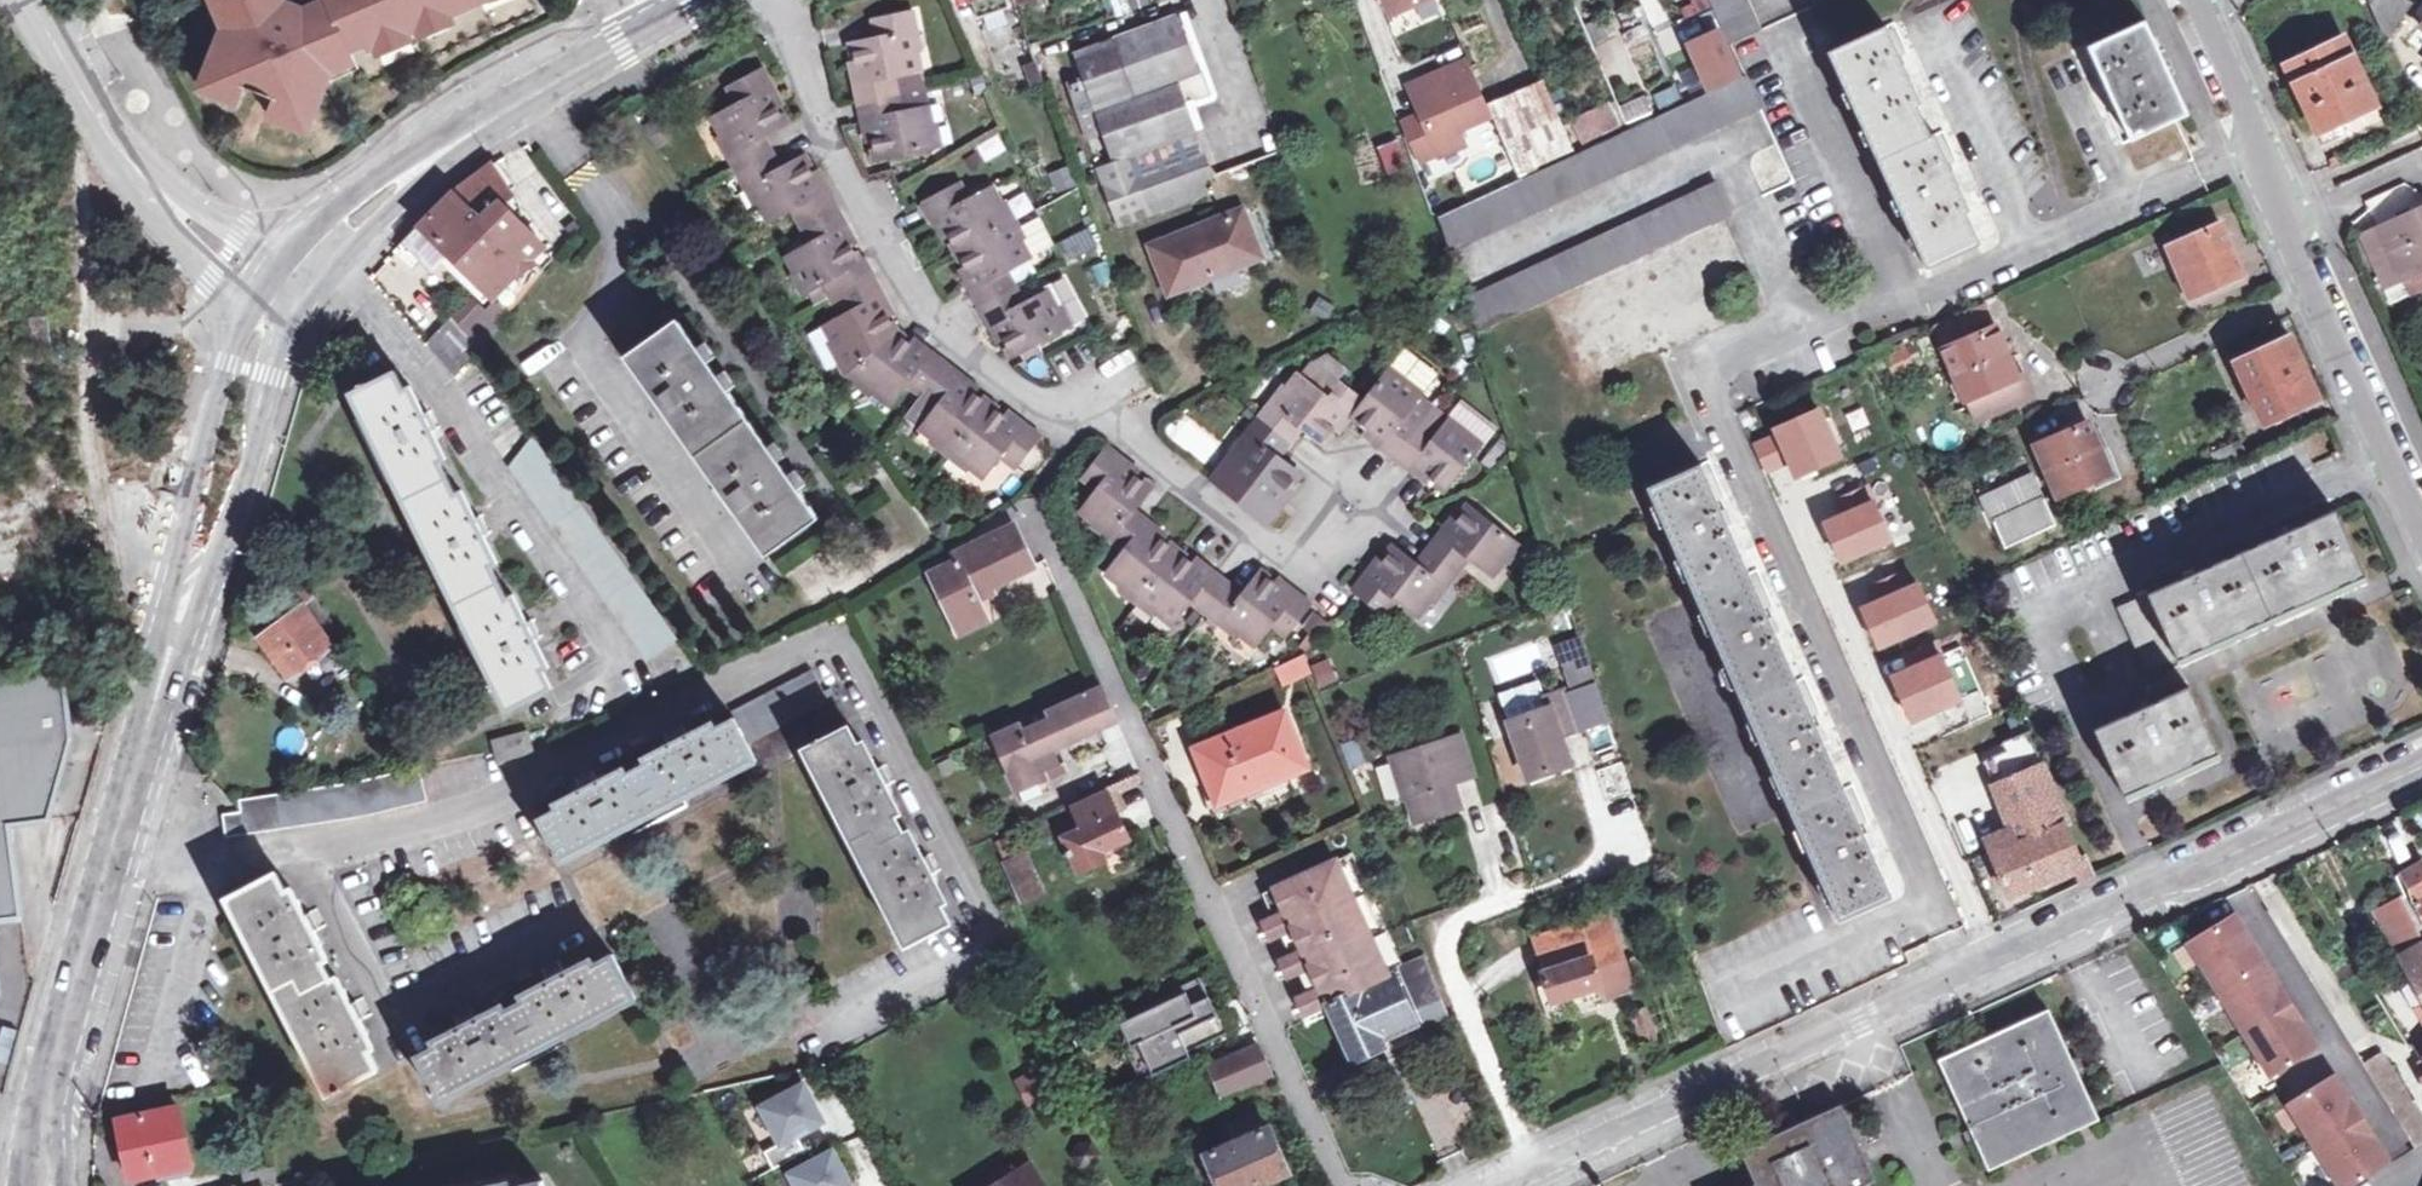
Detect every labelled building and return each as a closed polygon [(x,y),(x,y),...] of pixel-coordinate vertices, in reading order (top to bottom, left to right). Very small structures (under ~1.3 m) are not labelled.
[(230,6),(223,9),(230,25),(235,27),(227,46),(216,51),(205,77),(241,92),(245,84),(277,97),(274,106),(310,120),(321,94),(316,83),(324,64),(352,52),(366,86),(540,13),(534,0),(328,0),(306,9),(286,1),(286,0),(227,0),(230,6)] [(978,16),(1010,5),(1008,0),(972,0),(978,16)] [(1148,0),(1131,0),(1134,8),(1150,3),(1148,0)] [(1438,10),(1436,0),(1380,0),(1385,23),(1438,10)] [(1710,9),(1707,0),(1691,0),(1681,4),(1686,17),(1710,9)] [(1730,42),(1762,27),(1750,0),(1710,0),(1730,42)] [(2406,0),(2371,0),(2368,5),(2381,31),(2388,36),(2412,5),(2406,0)] [(851,82),(859,119),(867,118),(871,138),(875,158),(934,146),(929,123),(925,104),(917,68),(913,48),(910,30),(919,29),(914,8),(876,16),(879,36),(851,42),(855,61),(859,81),(851,82)] [(1120,214),(1149,203),(1215,179),(1208,157),(1141,182),(1133,159),(1199,134),(1189,105),(1214,95),(1183,16),(1078,55),(1087,81),(1070,87),(1083,121),(1099,114),(1117,164),(1103,170),(1120,214)] [(2190,112),(2147,19),(2089,45),(2131,139),(2173,120),(2190,112)] [(1926,266),(1981,242),(1968,212),(1972,210),(1935,132),(1932,133),(1919,104),(1923,102),(1887,24),(1828,51),(1926,266)] [(910,30),(913,48),(923,47),(919,29),(910,30)] [(2288,69),(2326,149),(2344,141),(2346,145),(2366,136),(2364,131),(2386,121),(2347,41),(2288,69)] [(1469,198),(1518,176),(1488,108),(1459,42),(1430,56),(1440,79),(1418,90),(1446,151),(1452,166),(1469,198)] [(859,81),(855,61),(847,63),(851,82),(859,81)] [(956,450),(972,462),(990,475),(1005,453),(1022,465),(1044,433),(1027,421),(1020,431),(1003,417),(974,395),(957,382),(963,373),(933,350),(929,356),(911,342),(897,331),(887,313),(876,294),(883,290),(865,254),(857,259),(848,244),(839,228),(848,223),(829,188),(822,192),(812,174),(801,154),(785,164),(768,132),(785,123),(776,106),(767,89),(774,85),(766,66),(731,83),(741,101),(717,116),(726,131),(736,149),(729,153),(745,186),(752,182),(762,200),(771,217),(794,205),(811,237),(789,250),(800,269),(809,286),(830,274),(849,308),(826,322),(836,340),(852,370),(878,390),(896,404),(910,383),(939,404),(925,427),(938,437),(956,450)] [(1760,108),(1746,75),(1744,76),(1438,217),(1450,250),(1760,108)] [(1543,81),(1488,108),(1518,176),(1574,150),(1543,81)] [(767,89),(776,106),(783,102),(774,85),(767,89)] [(867,118),(859,119),(864,139),(871,138),(867,118)] [(929,123),(934,146),(943,144),(938,121),(929,123)] [(736,149),(726,131),(719,135),(729,153),(736,149)] [(1387,174),(1408,166),(1398,141),(1377,149),(1387,174)] [(493,166),(482,173),(469,183),(458,192),(421,228),(492,298),(528,263),(502,239),(521,220),(514,212),(524,205),(493,166)] [(1071,167),(1049,174),(1055,194),(1077,187),(1071,167)] [(819,171),(812,174),(822,192),(829,188),(819,171)] [(1521,311),(1732,214),(1717,181),(1466,297),(1477,331),(1521,311)] [(755,204),(762,200),(752,182),(745,186),(755,204)] [(924,202),(933,219),(940,215),(950,232),(960,250),(968,264),(980,287),(977,289),(985,303),(980,306),(989,323),(998,318),(1007,336),(1017,355),(1069,326),(1059,307),(1050,289),(1026,303),(1008,271),(1032,258),(1023,242),(1013,223),(1003,204),(993,187),(969,200),(959,182),(924,202)] [(1003,204),(1013,223),(1020,219),(1010,200),(1003,204)] [(1152,211),(1149,203),(1120,214),(1123,222),(1152,211)] [(2380,232),(2400,277),(2420,269),(2421,272),(2421,211),(2380,232)] [(943,236),(950,232),(940,215),(933,219),(943,236)] [(1243,217),(1153,248),(1170,295),(1259,264),(1243,217)] [(1020,219),(1013,223),(1023,242),(1031,238),(1020,219)] [(2241,271),(2219,221),(2166,245),(2189,295),(2241,271)] [(839,228),(848,244),(857,239),(848,223),(839,228)] [(1060,243),(1072,263),(1099,246),(1087,226),(1060,243)] [(2382,285),(2400,277),(2380,232),(2361,240),(2382,285)] [(980,287),(968,264),(960,269),(972,291),(977,289),(980,287)] [(801,290),(809,286),(800,269),(792,274),(801,290)] [(876,294),(887,313),(894,309),(883,290),(876,294)] [(1059,307),(1069,326),(1076,322),(1066,303),(1059,307)] [(1934,325),(1943,346),(1993,324),(1984,303),(1934,325)] [(763,553),(817,515),(677,316),(623,354),(763,553)] [(50,317),(29,319),(32,349),(53,347),(50,317)] [(999,341),(1007,336),(998,318),(989,323),(999,341)] [(480,357),(453,320),(425,340),(451,377),(480,357)] [(1993,324),(1943,346),(1975,417),(2026,394),(1995,324),(1993,324)] [(916,336),(911,342),(929,356),(933,350),(916,336)] [(2319,397),(2291,336),(2237,360),(2265,422),(2319,397)] [(852,370),(836,340),(828,344),(845,376),(852,370)] [(1901,340),(1883,348),(1895,374),(1913,365),(1901,340)] [(1404,354),(1390,373),(1422,396),(1435,377),(1404,354)] [(1254,435),(1242,451),(1229,470),(1224,466),(1213,480),(1273,525),(1284,509),(1278,504),(1290,488),(1302,472),(1283,457),(1305,428),(1325,442),(1337,426),(1348,412),(1355,417),(1372,430),(1387,441),(1381,449),(1412,472),(1417,465),(1435,478),(1451,490),(1485,443),(1468,430),(1453,420),(1451,422),(1438,440),(1422,429),(1406,417),(1420,399),(1422,396),(1390,373),(1368,401),(1340,381),(1347,370),(1331,358),(1317,365),(1307,378),(1302,375),(1292,388),(1279,406),(1272,401),(1249,431),(1254,435)] [(872,398),(878,390),(852,370),(845,376),(872,398)] [(957,382),(974,395),(980,386),(963,373),(957,382)] [(508,708),(552,687),(533,651),(539,648),(535,638),(539,637),(531,620),(526,622),(521,613),(517,615),(483,547),(488,544),(483,534),(487,532),(480,518),(476,520),(472,511),(467,514),(432,444),(437,441),(433,432),(437,429),(429,414),(425,416),(420,405),(415,408),(398,374),(371,387),(369,383),(360,388),(362,391),(353,395),(508,708)] [(1279,406),(1292,388),(1285,383),(1272,401),(1279,406)] [(1420,399),(1406,417),(1422,429),(1436,410),(1420,399)] [(1010,409),(1003,417),(1020,431),(1027,421),(1010,409)] [(1436,410),(1422,429),(1438,440),(1451,422),(1436,410)] [(1348,412),(1337,426),(1344,431),(1355,417),(1348,412)] [(2090,420),(2039,442),(2061,492),(2112,469),(2090,420)] [(1468,430),(1485,443),(1489,436),(1473,424),(1468,430)] [(1387,441),(1372,430),(1366,437),(1381,449),(1387,441)] [(1237,447),(1242,451),(1254,435),(1249,431),(1237,447)] [(956,450),(938,437),(932,445),(950,458),(956,450)] [(681,639),(538,440),(522,452),(525,456),(512,465),(652,659),(681,639)] [(1124,464),(1130,457),(1112,443),(1087,476),(1101,487),(1084,509),(1099,521),(1117,535),(1112,540),(1125,551),(1109,572),(1125,584),(1142,597),(1159,611),(1176,624),(1192,603),(1219,624),(1223,619),(1242,634),(1257,645),(1273,625),(1287,636),(1313,602),(1299,591),(1294,597),(1277,585),(1263,574),(1246,595),(1213,569),(1207,575),(1192,563),(1163,540),(1149,529),(1153,523),(1137,509),(1153,487),(1139,476),(1124,464)] [(967,470),(972,462),(956,450),(950,458),(967,470)] [(1124,464),(1139,476),(1145,469),(1130,457),(1124,464)] [(1875,902),(1894,895),(1873,848),(1875,847),(1867,829),(1865,830),(1825,742),(1828,740),(1820,722),(1818,723),(1779,633),(1781,632),(1773,615),(1770,616),(1730,525),(1733,523),(1724,503),(1721,505),(1702,463),(1650,485),(1830,894),(1840,917),(1875,902)] [(1430,485),(1435,478),(1417,465),(1412,472),(1430,485)] [(2035,476),(1986,498),(2007,545),(2056,523),(2035,476)] [(1278,504),(1284,509),(1296,493),(1290,488),(1278,504)] [(2119,604),(2149,669),(2365,574),(2336,509),(2119,604)] [(1373,582),(1366,576),(1354,591),(1384,614),(1395,600),(1418,618),(1429,603),(1441,586),(1449,592),(1470,563),(1493,579),(1505,563),(1518,545),(1471,510),(1460,525),(1446,543),(1439,538),(1418,565),(1397,550),(1385,566),(1373,582)] [(1446,543),(1460,525),(1453,520),(1439,538),(1446,543)] [(1117,535),(1099,521),(1095,527),(1112,540),(1117,535)] [(961,630),(987,618),(976,593),(1034,564),(1015,522),(956,551),(960,562),(934,575),(961,630)] [(1149,529),(1163,540),(1168,534),(1153,523),(1149,529)] [(1526,551),(1518,545),(1505,563),(1513,569),(1526,551)] [(1207,575),(1213,569),(1197,556),(1192,563),(1207,575)] [(1373,582),(1385,566),(1378,560),(1366,576),(1373,582)] [(1294,597),(1299,591),(1282,578),(1277,585),(1294,597)] [(1142,597),(1125,584),(1119,591),(1136,604),(1142,597)] [(261,636),(290,678),(306,667),(313,675),(339,657),(304,605),(314,598),(305,585),(279,605),(287,617),(261,636)] [(1441,586),(1429,603),(1437,609),(1449,592),(1441,586)] [(1154,618),(1159,611),(1142,597),(1136,604),(1154,618)] [(1238,639),(1242,634),(1223,619),(1219,624),(1238,639)] [(1583,636),(1558,645),(1573,690),(1598,681),(1583,636)] [(1305,656),(1275,668),(1283,687),(1313,675),(1305,656)] [(0,665),(0,920),(19,918),(7,824),(47,819),(69,739),(59,658),(0,665)] [(1319,687),(1339,681),(1331,659),(1312,665),(1319,687)] [(730,707),(733,714),(748,742),(836,696),(830,684),(822,687),(811,666),(730,707)] [(1036,773),(1061,762),(1055,748),(1118,722),(1101,683),(993,731),(1017,790),(1040,780),(1036,773)] [(1591,726),(1607,720),(1594,683),(1577,689),(1591,726)] [(2194,684),(2099,727),(2127,790),(2223,747),(2194,684)] [(1572,691),(1542,702),(1545,712),(1508,726),(1529,782),(1568,768),(1558,740),(1585,728),(1572,691)] [(2011,891),(2070,868),(2081,863),(2077,855),(2063,822),(2066,821),(2041,763),(2039,764),(2013,703),(1995,711),(2012,752),(1985,764),(2010,824),(1987,835),(2011,891)] [(1245,783),(1249,790),(1308,766),(1284,711),(1193,748),(1213,796),(1245,783)] [(758,759),(748,742),(733,714),(700,732),(698,727),(686,733),(684,729),(676,734),(668,738),(670,741),(660,747),(662,752),(610,779),(608,774),(597,779),(595,776),(588,779),(581,783),(582,786),(572,792),(575,797),(541,815),(556,846),(553,847),(558,856),(562,855),(565,860),(758,759)] [(906,941),(952,918),(934,886),(941,883),(934,870),(938,869),(934,861),(930,853),(925,855),(920,845),(915,847),(888,795),(893,793),(887,782),(891,780),(886,771),(882,763),(878,766),(873,756),(868,759),(851,725),(821,741),(819,737),(811,741),(813,745),(806,749),(906,941)] [(534,749),(529,731),(494,742),(497,750),(500,760),(534,749)] [(1395,761),(1418,825),(1442,816),(1440,811),(1460,805),(1452,783),(1473,775),(1459,738),(1395,761)] [(1036,773),(1040,780),(1045,778),(1069,767),(1066,760),(1061,762),(1036,773)] [(428,797),(421,765),(345,780),(238,795),(243,832),(342,818),(428,797)] [(1377,769),(1386,802),(1401,797),(1391,765),(1377,769)] [(1114,782),(1116,787),(1142,776),(1140,770),(1121,779),(1114,782)] [(1040,780),(1017,790),(1025,805),(1051,792),(1045,778),(1040,780)] [(1245,783),(1213,796),(1216,803),(1249,790),(1245,783)] [(1125,805),(1116,787),(1047,817),(1052,828),(1059,825),(1081,871),(1105,860),(1104,857),(1100,849),(1110,844),(1127,835),(1116,810),(1125,805)] [(1006,863),(1027,852),(1019,835),(997,845),(1006,863)] [(1114,852),(1110,844),(1100,849),(1104,857),(1114,852)] [(2087,850),(2077,855),(2081,863),(2070,868),(2076,883),(2099,876),(2087,850)] [(1027,852),(1006,863),(1023,897),(1044,887),(1027,852)] [(1260,895),(1314,1008),(1328,1000),(1396,971),(1402,967),(1347,856),(1260,895)] [(2404,871),(2421,911),(2421,860),(2404,871)] [(227,896),(329,1096),(340,1090),(341,1092),(347,1089),(344,1083),(377,1066),(359,1031),(364,1028),(358,1016),(363,1014),(359,1006),(355,999),(351,1001),(347,993),(341,996),(313,941),(317,938),(313,929),(317,927),(313,920),(310,913),(305,915),(299,902),(294,905),(276,870),(227,896)] [(2421,993),(2421,921),(2409,890),(2376,908),(2397,947),(2406,942),(2409,948),(2400,953),(2421,993)] [(1534,937),(1555,995),(1599,979),(1605,994),(1634,984),(1608,910),(1534,937)] [(2235,914),(2188,943),(2215,987),(2262,958),(2235,914)] [(420,1052),(435,1081),(431,1083),(435,1093),(439,1091),(443,1096),(635,997),(612,952),(579,971),(576,966),(567,971),(564,966),(557,970),(549,974),(550,978),(540,983),(543,988),(489,1016),(487,1011),(477,1017),(475,1012),(467,1016),(459,1020),(462,1024),(449,1031),(451,1035),(420,1052)] [(1449,1010),(1428,957),(1402,967),(1423,1020),(1449,1010)] [(2262,958),(2215,987),(2244,1032),(2290,1002),(2262,958)] [(1354,1060),(1390,1042),(1392,1046),(1423,1032),(1396,971),(1328,1000),(1354,1060)] [(1186,995),(1117,1024),(1129,1050),(1138,1046),(1151,1078),(1192,1060),(1181,1034),(1216,1019),(1199,978),(1182,985),(1186,995)] [(2290,1002),(2244,1032),(2272,1076),(2318,1047),(2290,1002)] [(1645,1006),(1631,1011),(1642,1043),(1657,1037),(1645,1006)] [(2101,1112),(2054,1007),(1944,1057),(1992,1161),(2101,1112)] [(1261,1042),(1210,1066),(1223,1095),(1274,1072),(1261,1042)] [(2363,1061),(2413,1142),(2421,1137),(2421,1116),(2382,1052),(2363,1061)] [(1038,1067),(1014,1081),(1029,1108),(1053,1094),(1038,1067)] [(2288,1102),(2317,1147),(2363,1118),(2334,1073),(2288,1102)] [(807,1081),(764,1104),(783,1140),(767,1148),(776,1165),(808,1149),(800,1133),(827,1118),(807,1081)] [(1868,1178),(1878,1174),(1844,1102),(1747,1144),(1762,1179),(1747,1185),(1872,1185),(1868,1178)] [(158,1172),(195,1163),(181,1105),(120,1120),(134,1178),(158,1172)] [(1261,1109),(1232,1123),(1238,1139),(1205,1154),(1220,1185),(1253,1185),(1288,1170),(1261,1109)] [(2317,1147),(2343,1185),(2354,1185),(2390,1161),(2375,1137),(2363,1118),(2317,1147)] [(792,1171),(800,1185),(854,1185),(835,1148),(792,1171)] [(992,1185),(1050,1185),(1035,1160),(992,1185)] [(197,1171),(195,1163),(158,1172),(160,1180),(197,1171)]
